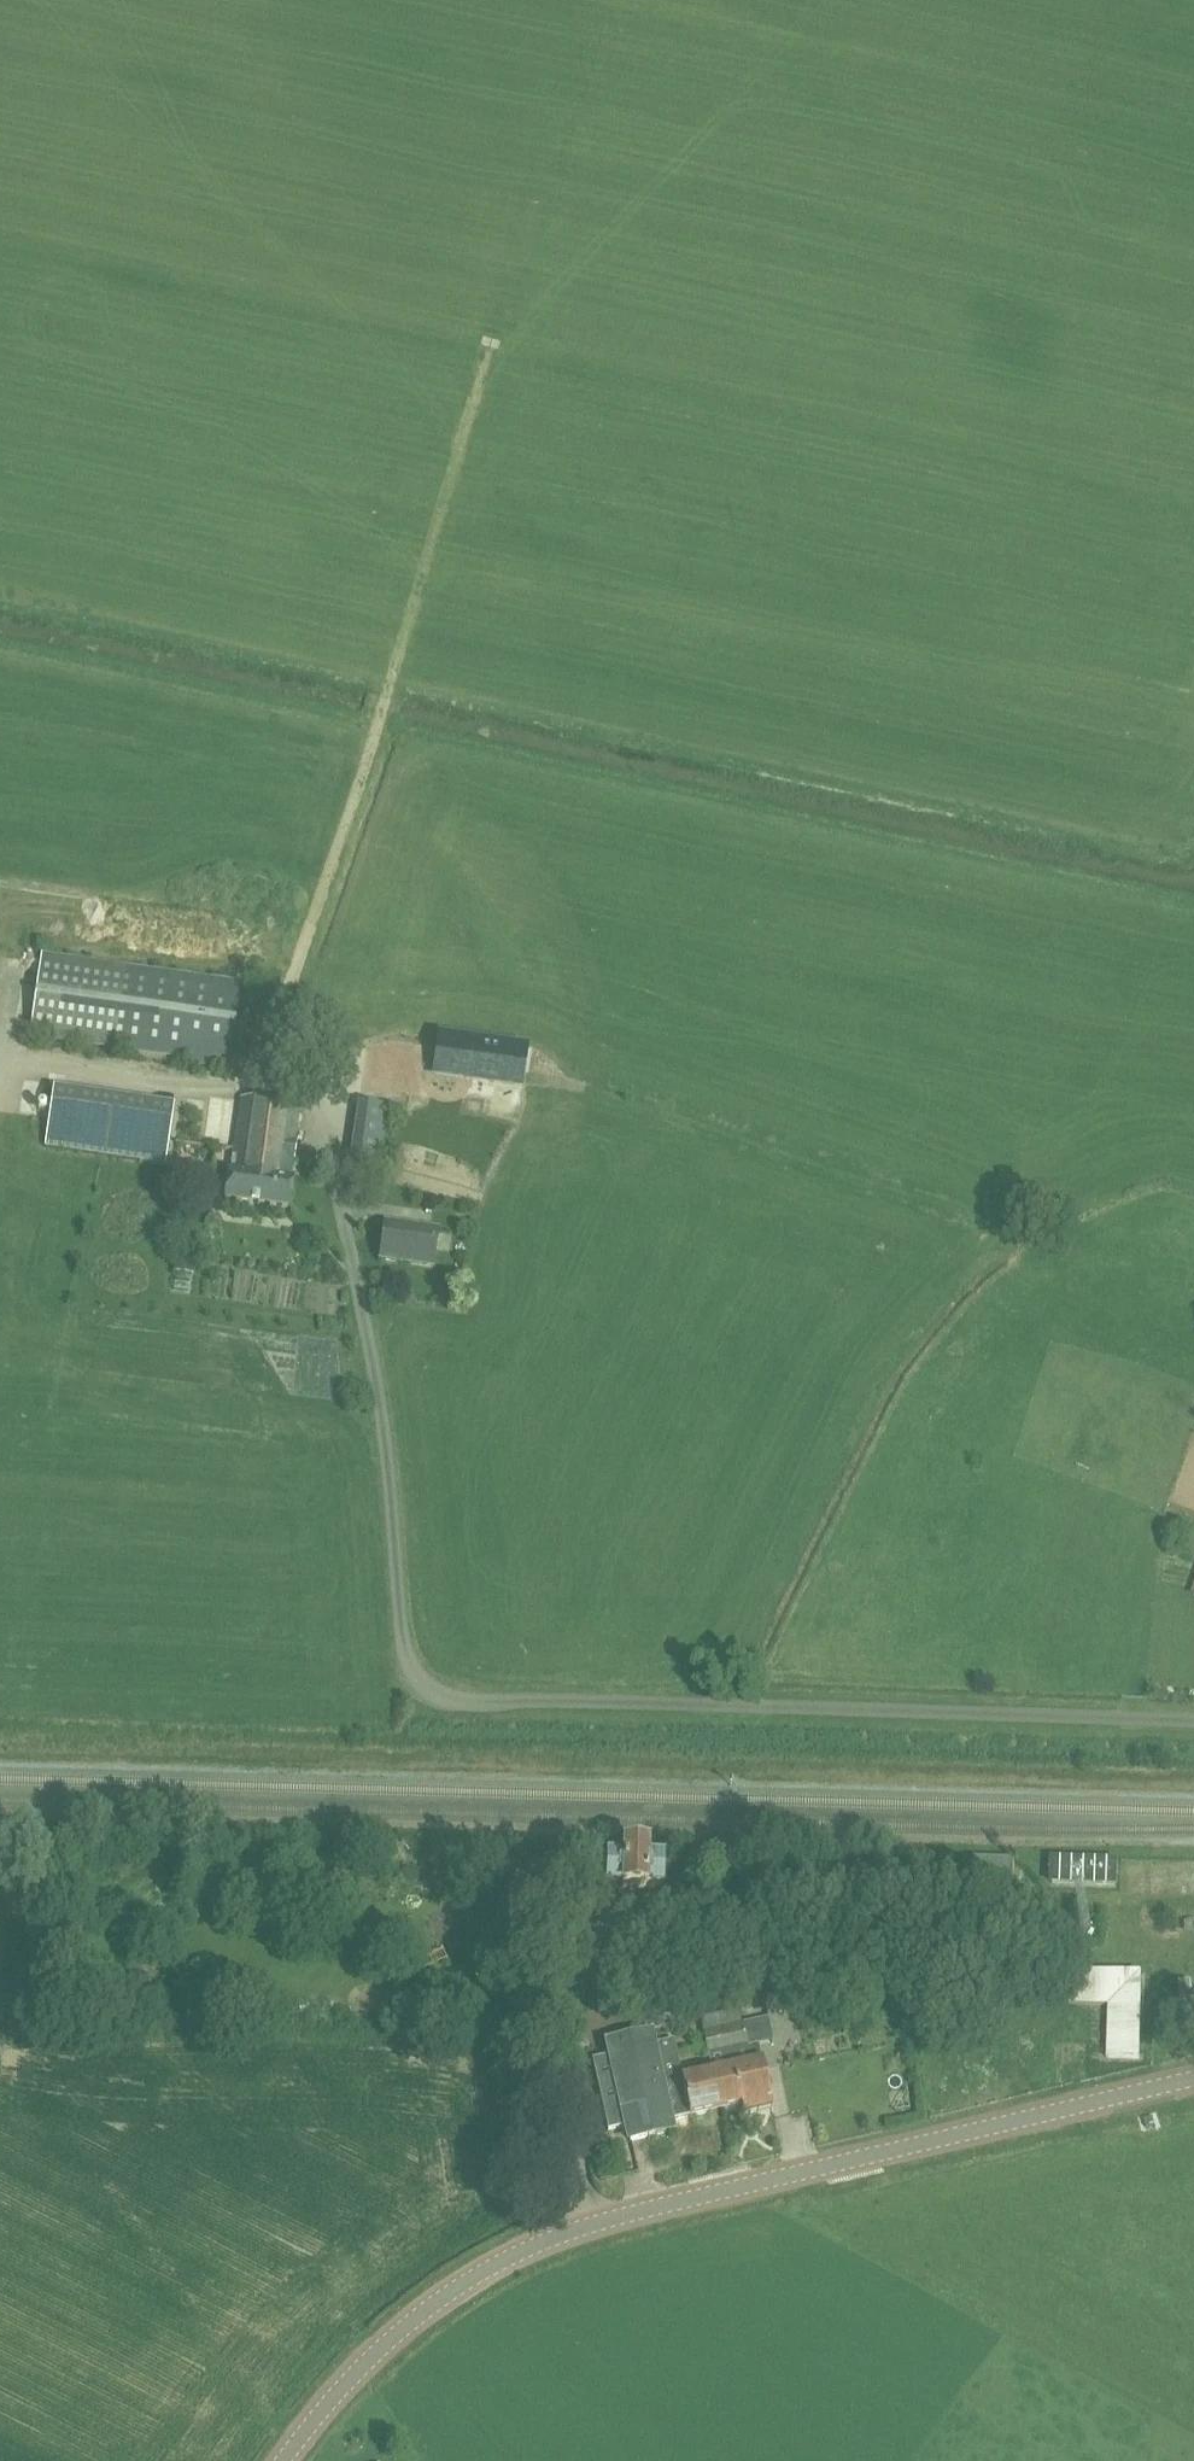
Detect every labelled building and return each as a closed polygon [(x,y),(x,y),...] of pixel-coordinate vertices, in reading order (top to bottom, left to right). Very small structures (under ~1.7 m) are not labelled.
[(41,985),(37,1026),(115,1034),(114,1040),(234,1053),(239,1008),(220,1006),(223,985),(160,978),(158,996),(134,993),(134,995),(41,985)] [(440,1035),(434,1077),(521,1089),(527,1048),(440,1035)] [(174,1106),(53,1087),(44,1146),(165,1164),(174,1106)] [(225,1200),(288,1209),(292,1180),(289,1180),(299,1108),(242,1100),(232,1173),(228,1173),(225,1200)] [(348,1168),(380,1173),(390,1107),(359,1102),(348,1168)] [(380,1260),(431,1267),(437,1229),(385,1222),(380,1260)] [(196,1255),(176,1252),(174,1272),(193,1274),(196,1255)] [(604,1859),(594,1858),(593,1885),(621,1886),(620,1888),(646,1889),(646,1886),(660,1887),(661,1853),(646,1853),(646,1843),(622,1842),(622,1852),(605,1851),(604,1859)] [(1051,1884),(1114,1885),(1114,1863),(1052,1862),(1051,1884)] [(1108,2059),(1139,2059),(1141,1974),(1071,1973),(1070,2006),(1109,2006),(1108,2059)] [(768,1990),(768,2012),(790,2013),(790,1991),(768,1990)] [(630,2018),(634,2036),(659,2030),(651,1993),(625,1999),(629,2018),(630,2018)] [(861,2012),(864,2024),(877,2021),(874,2009),(861,2012)] [(671,2122),(721,2110),(740,2106),(743,2116),(773,2109),(758,2045),(774,2041),(769,2017),(743,2023),(740,2011),(701,2020),(712,2073),(683,2079),(676,2051),(657,2056),(652,2032),(609,2042),(630,2141),(673,2132),(671,2122)]
